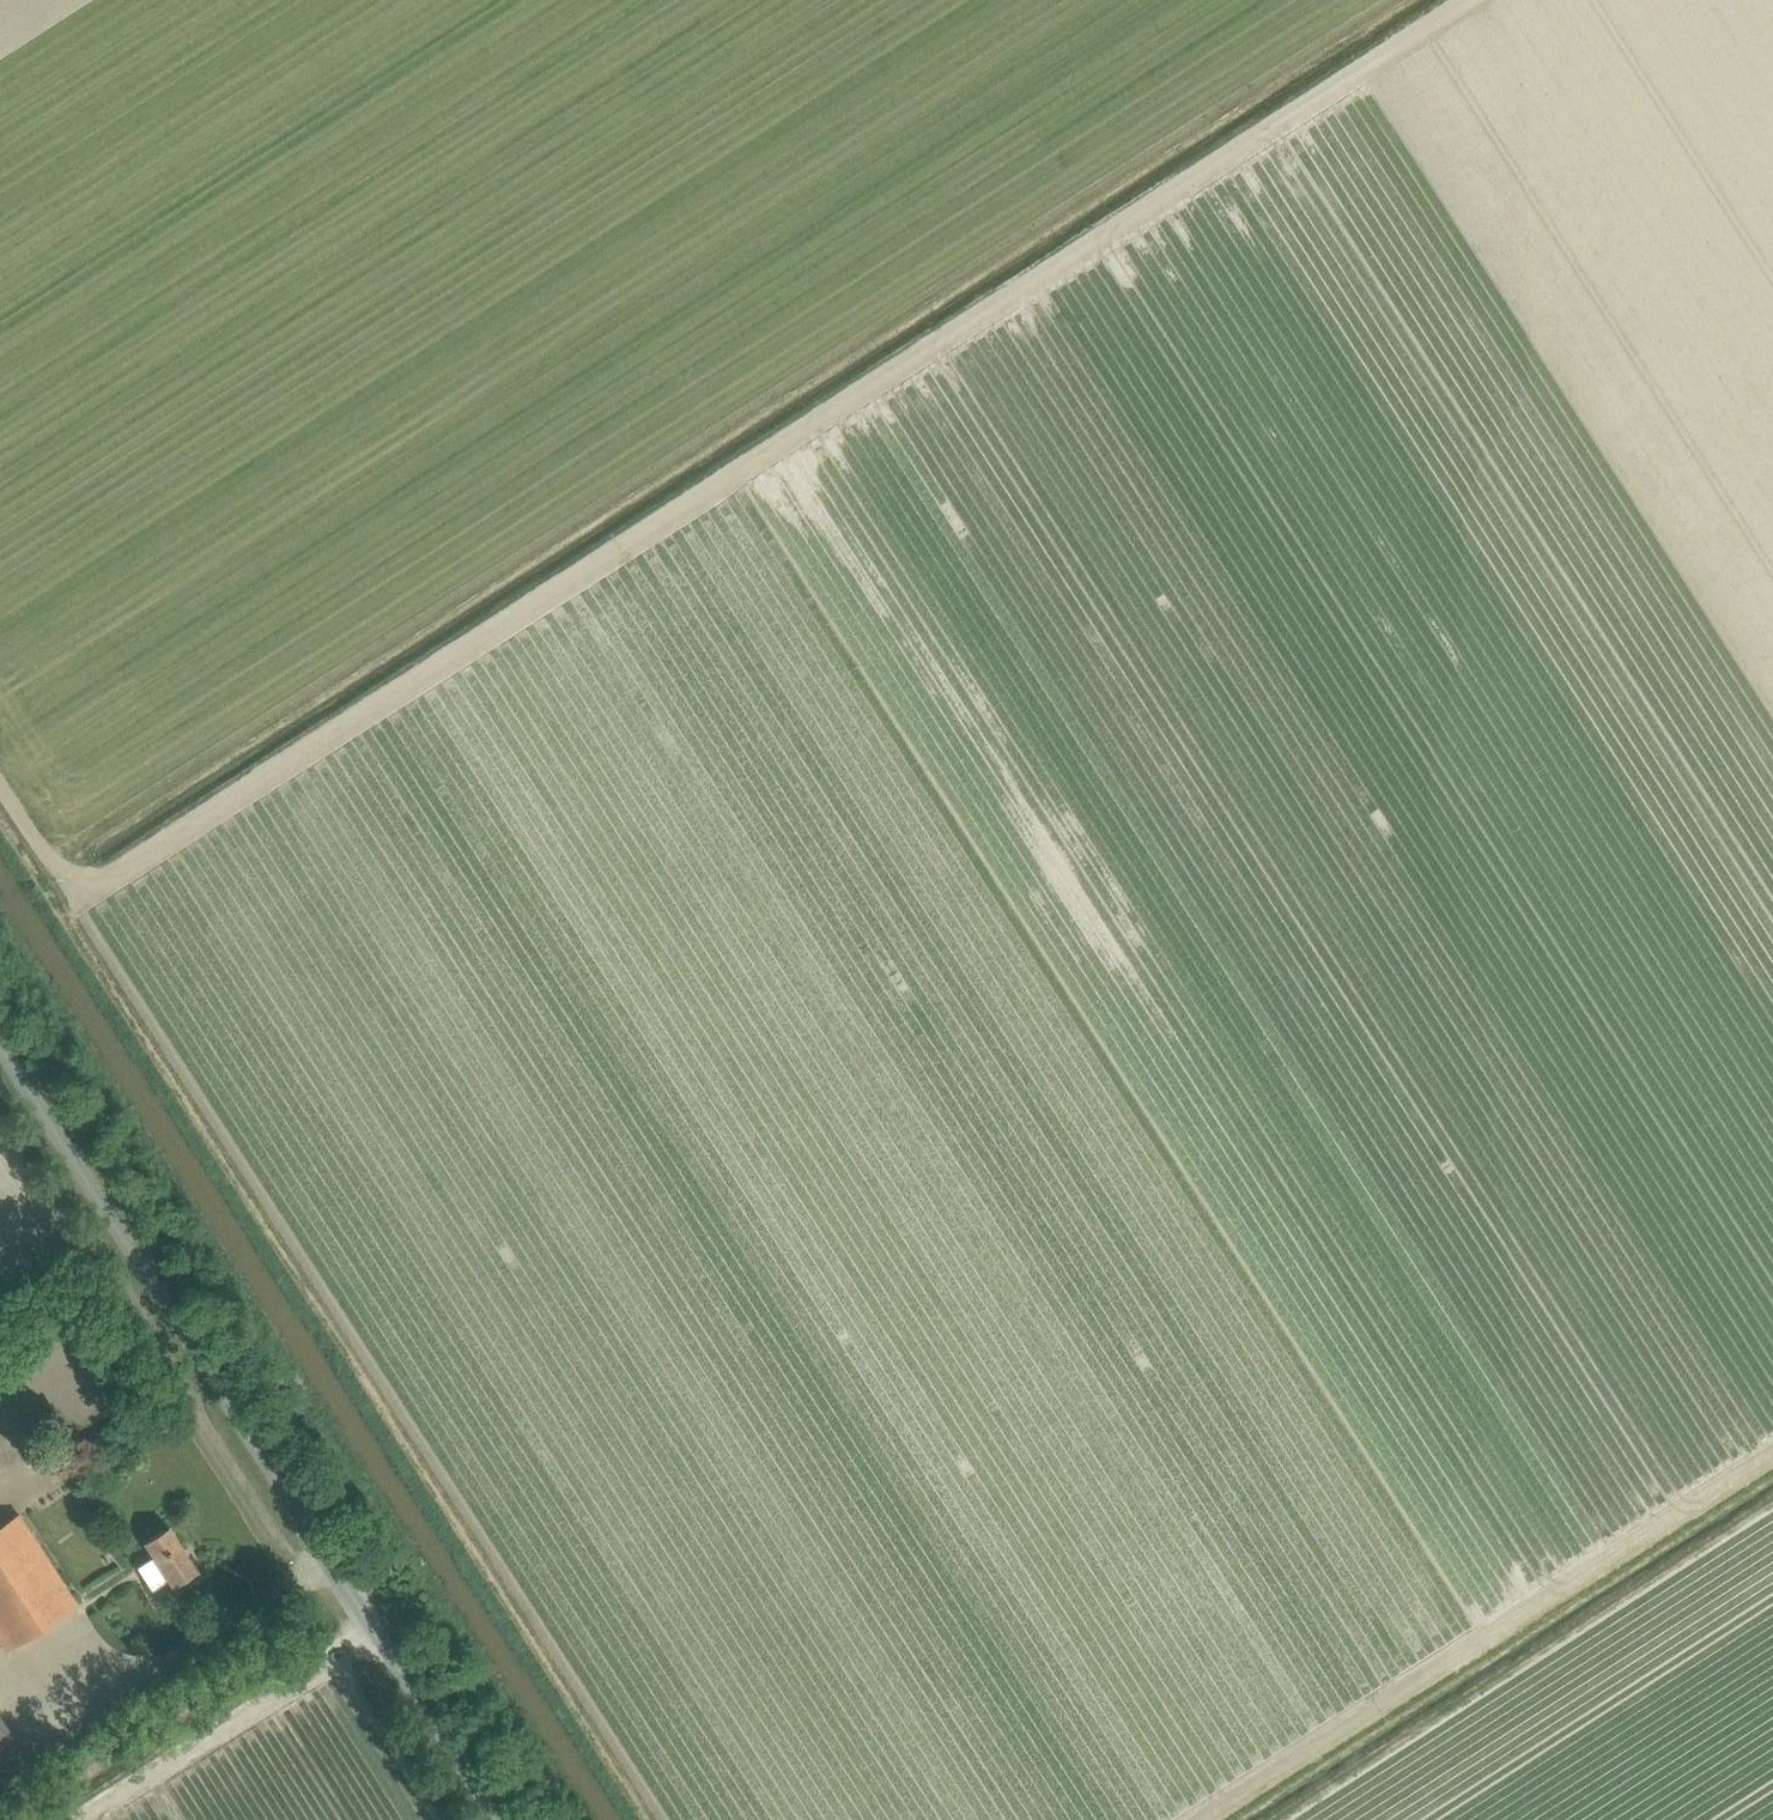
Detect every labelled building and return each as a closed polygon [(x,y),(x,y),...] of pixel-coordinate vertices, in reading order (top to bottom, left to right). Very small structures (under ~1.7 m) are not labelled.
[(0,1527),(0,1642),(5,1650),(77,1604),(20,1514),(0,1527)] [(154,1557),(137,1567),(152,1589),(168,1579),(173,1587),(198,1571),(168,1526),(144,1542),(154,1557)] [(264,1644),(272,1639),(268,1634),(261,1639),(264,1644)] [(18,1742),(0,1714),(0,1754),(18,1742)]
